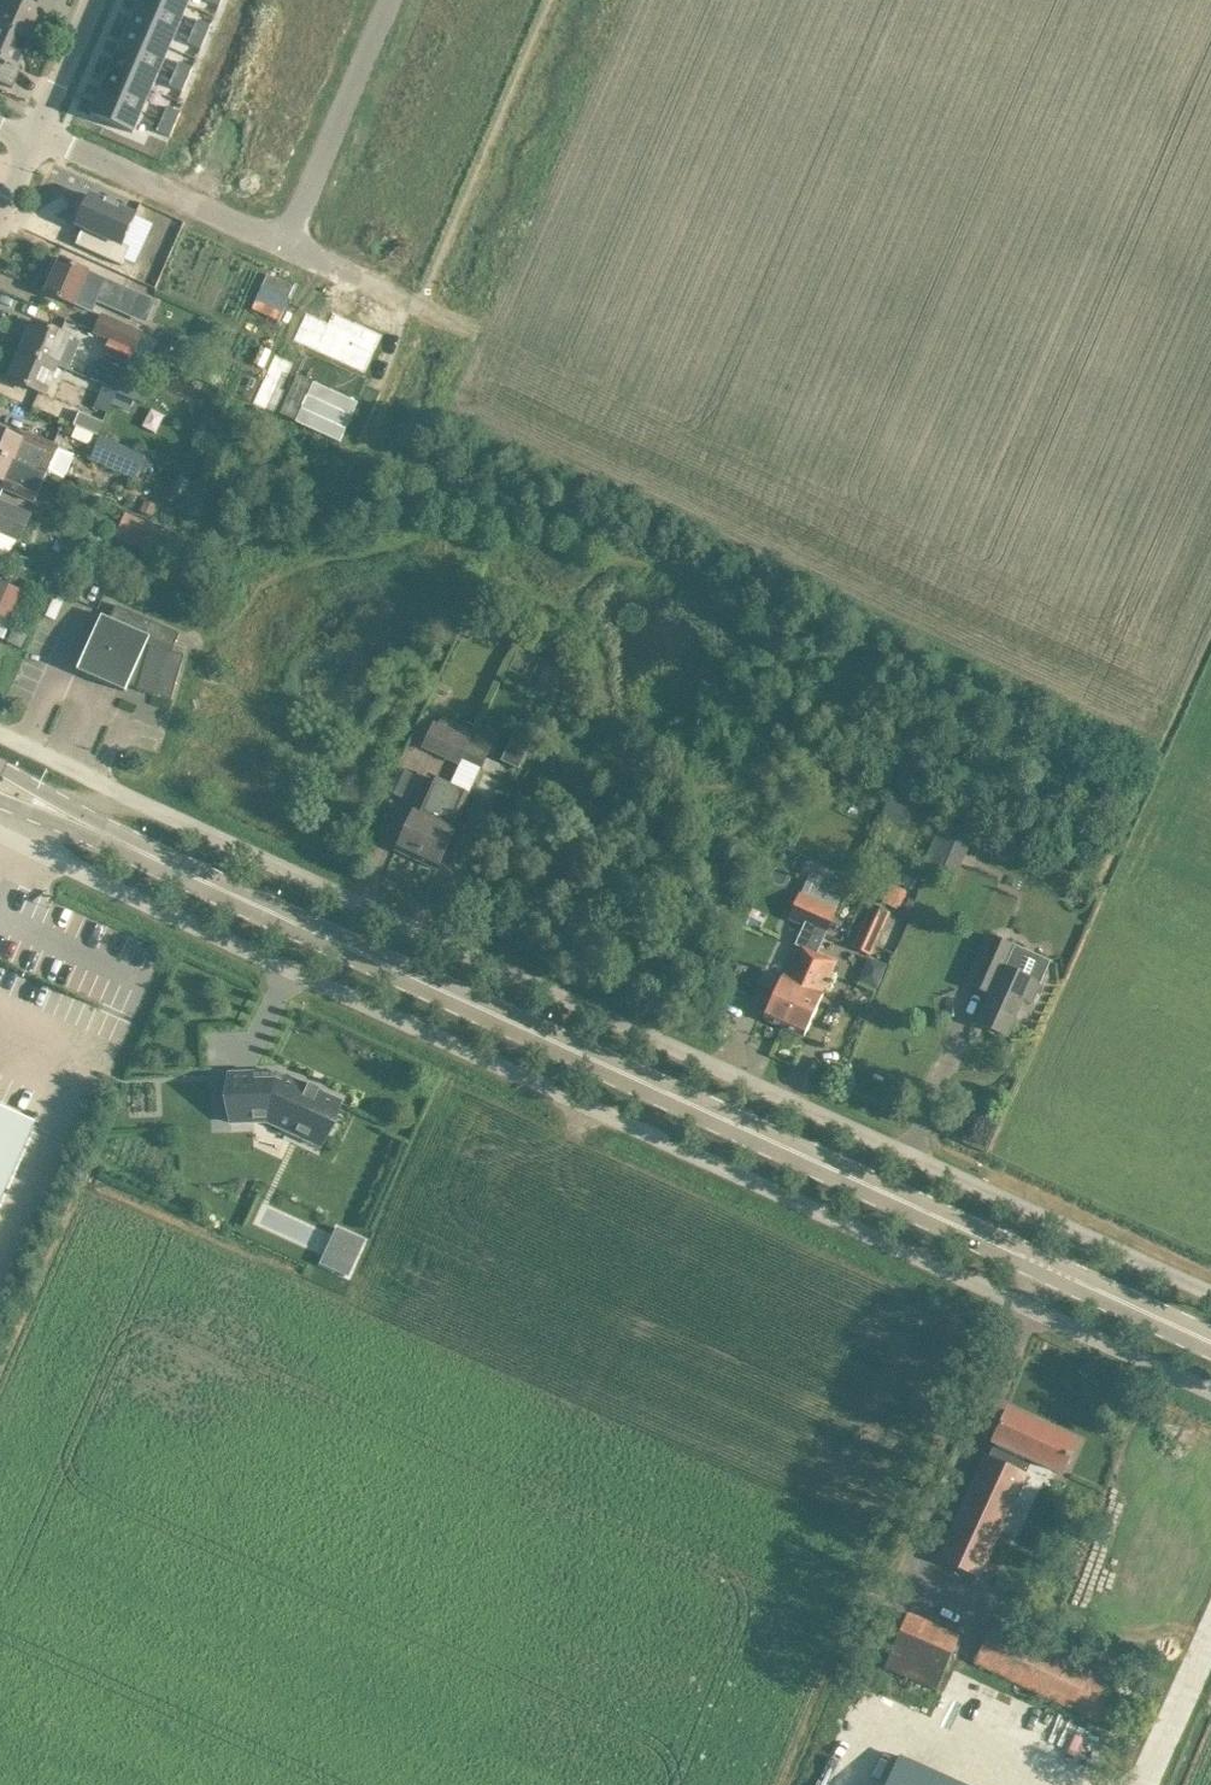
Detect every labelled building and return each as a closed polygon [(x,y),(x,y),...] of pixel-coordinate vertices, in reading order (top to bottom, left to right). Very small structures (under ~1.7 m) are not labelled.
[(0,11),(0,25),(29,38),(30,36),(33,38),(39,25),(36,23),(42,9),(20,0),(0,0),(0,9),(1,9),(0,11)] [(135,6),(178,25),(188,4),(179,0),(138,0),(135,6)] [(135,6),(126,28),(169,46),(178,25),(135,6)] [(206,37),(212,25),(198,20),(193,32),(206,37)] [(0,25),(0,66),(2,60),(17,67),(29,38),(0,25)] [(126,28),(117,49),(160,68),(169,46),(126,28)] [(201,49),(206,37),(193,32),(188,44),(201,49)] [(117,49),(108,70),(151,89),(160,68),(117,49)] [(188,80),(193,68),(180,62),(175,74),(188,80)] [(108,70),(98,91),(141,110),(151,89),(108,70)] [(183,92),(188,80),(175,74),(170,86),(183,92)] [(98,91),(89,114),(131,132),(141,110),(98,91)] [(176,125),(181,113),(168,107),(162,119),(176,125)] [(170,137),(176,125),(162,119),(157,132),(170,137)] [(80,227),(73,243),(119,265),(127,246),(120,243),(133,215),(87,194),(73,223),(80,227)] [(46,292),(68,301),(87,309),(91,298),(109,306),(111,303),(124,309),(132,289),(82,268),(61,259),(55,257),(47,274),(53,277),(46,292)] [(306,312),(293,340),(365,373),(382,334),(333,312),(328,322),(306,312)] [(95,331),(111,339),(136,349),(144,334),(103,314),(95,331)] [(34,321),(22,350),(56,365),(68,370),(80,343),(68,338),(68,336),(56,331),(34,321)] [(104,384),(117,390),(130,396),(146,359),(134,354),(136,349),(111,339),(104,353),(129,364),(127,368),(113,362),(104,384)] [(22,350),(9,379),(44,393),(56,365),(22,350)] [(285,380),(295,358),(277,350),(252,403),(276,414),(290,383),(285,380)] [(321,377),(302,421),(342,438),(361,394),(321,377)] [(117,390),(104,384),(94,406),(107,412),(111,404),(115,395),(117,390)] [(115,395),(111,404),(129,412),(133,402),(115,395)] [(80,410),(74,424),(98,434),(104,421),(80,410)] [(197,429),(190,443),(203,449),(210,435),(197,429)] [(47,474),(49,471),(64,477),(74,454),(59,448),(26,434),(24,440),(11,434),(0,430),(0,454),(47,474)] [(91,459),(150,484),(162,458),(148,452),(146,457),(101,437),(91,459)] [(6,481),(4,487),(36,501),(47,474),(0,454),(0,478),(6,481)] [(134,494),(128,508),(142,513),(142,511),(152,515),(156,505),(147,502),(148,500),(134,494)] [(31,513),(3,501),(2,502),(0,501),(0,519),(4,521),(0,531),(0,533),(20,541),(31,513)] [(115,537),(154,554),(165,529),(126,512),(115,537)] [(162,552),(178,559),(187,539),(170,532),(162,552)] [(55,579),(44,574),(40,583),(51,588),(55,579)] [(4,639),(4,638),(13,619),(26,592),(25,591),(0,581),(0,637),(4,639)] [(103,615),(78,669),(83,666),(84,665),(123,682),(122,683),(123,689),(125,690),(129,680),(139,684),(137,689),(171,699),(177,675),(184,655),(171,651),(180,634),(117,606),(110,619),(103,615)] [(8,640),(20,646),(26,634),(14,628),(8,640)] [(517,654),(513,672),(540,679),(545,661),(517,654)] [(422,747),(460,764),(461,761),(477,768),(486,750),(470,743),(472,739),(434,722),(422,747)] [(396,849),(416,858),(449,785),(431,776),(423,795),(427,797),(421,809),(415,806),(396,849)] [(449,785),(416,858),(437,867),(456,825),(450,822),(456,809),(459,811),(468,793),(449,785)] [(944,819),(927,860),(958,872),(975,831),(944,819)] [(906,867),(899,882),(914,889),(921,874),(906,867)] [(883,881),(875,897),(895,907),(903,890),(883,881)] [(823,935),(826,937),(837,910),(799,893),(788,920),(803,927),(823,935)] [(908,896),(904,910),(912,913),(916,899),(908,896)] [(896,933),(884,927),(886,923),(896,928),(900,919),(871,905),(852,947),(870,956),(874,948),(886,954),(896,933)] [(823,935),(803,927),(795,944),(798,945),(790,962),(794,964),(788,977),(782,974),(763,1017),(784,1026),(816,952),(823,935)] [(967,982),(992,993),(978,1022),(1005,1034),(1022,996),(1032,1001),(1040,982),(1008,969),(1018,948),(989,935),(967,982)] [(816,952),(784,1026),(804,1035),(823,992),(817,989),(823,977),(826,978),(834,960),(816,952)] [(231,1122),(254,1121),(269,1121),(288,1130),(315,1143),(325,1122),(330,1125),(341,1101),(319,1091),(320,1088),(309,1083),(308,1086),(286,1076),(282,1085),(275,1082),(253,1083),(252,1073),(230,1073),(231,1122)] [(32,1120),(0,1106),(0,1192),(32,1120)] [(353,1231),(348,1242),(363,1250),(368,1238),(353,1231)] [(1063,1472),(1077,1441),(1007,1410),(993,1440),(996,1442),(989,1457),(986,1456),(941,1559),(981,1577),(1025,1474),(1032,1458),(1063,1472)] [(907,1613),(884,1668),(937,1690),(960,1636),(907,1613)] [(992,1625),(974,1663),(1095,1722),(1113,1684),(992,1625)] [(886,1784),(966,1784),(900,1755),(886,1784)]
